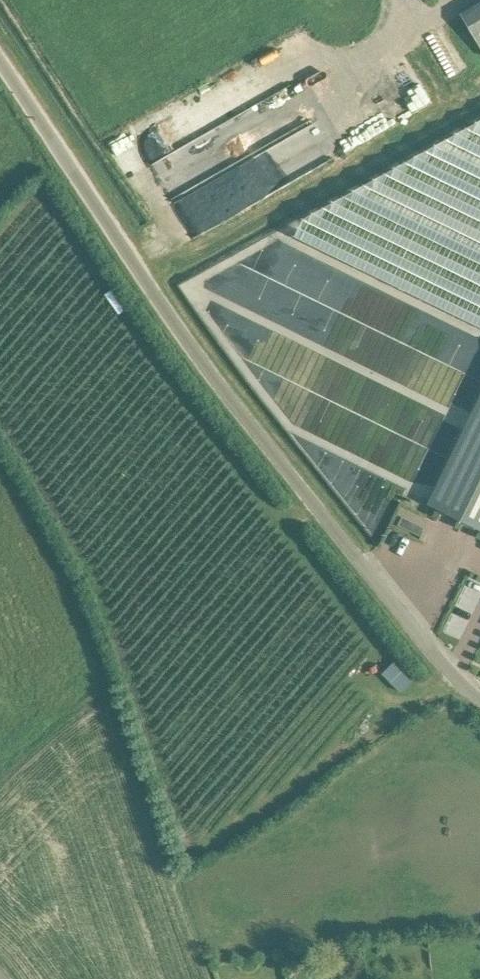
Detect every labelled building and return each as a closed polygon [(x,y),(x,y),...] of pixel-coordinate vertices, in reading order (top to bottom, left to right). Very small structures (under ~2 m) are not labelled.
[(155,167),(193,236),(271,194),(265,184),(298,166),(291,154),(258,171),(250,155),(318,118),(298,82),(292,86),(283,70),(237,95),(248,116),(155,167)] [(295,236),(479,327),(479,120),(303,219),(295,236)] [(141,164),(126,133),(111,141),(125,171),(141,164)] [(429,503),(479,528),(479,400),(429,503)] [(424,531),(418,542),(423,544),(428,534),(424,531)] [(403,692),(415,683),(400,662),(388,671),(398,685),(403,692)]
